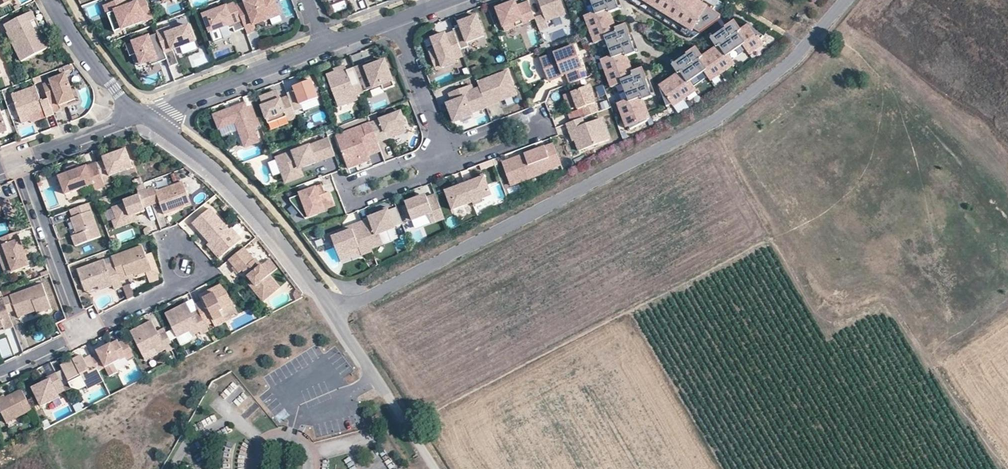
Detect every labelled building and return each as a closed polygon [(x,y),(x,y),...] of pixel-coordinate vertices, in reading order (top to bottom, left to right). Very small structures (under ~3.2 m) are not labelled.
[(146,0),(106,0),(103,1),(106,10),(114,7),(120,25),(151,15),(146,0)] [(272,0),(248,0),(235,5),(243,27),(244,33),(254,29),(252,23),(277,14),(272,0)] [(559,0),(536,0),(542,16),(545,23),(565,15),(559,0)] [(595,12),(585,16),(595,44),(605,40),(611,56),(601,60),(612,88),(622,84),(628,100),(618,104),(627,128),(629,127),(630,130),(647,120),(647,119),(649,118),(642,100),(652,96),(646,79),(642,69),(632,73),(626,56),(636,53),(629,35),(626,26),(616,29),(610,13),(619,9),(616,0),(590,0),(595,12)] [(703,0),(631,0),(630,2),(689,38),(691,35),(695,37),(719,21),(721,16),(713,11),(715,8),(703,0)] [(719,9),(723,4),(717,0),(706,0),(719,9)] [(232,31),(243,27),(235,5),(234,2),(201,13),(207,30),(225,24),(229,22),(231,26),(232,31)] [(533,19),(527,3),(520,6),(522,10),(518,12),(514,2),(495,10),(504,32),(527,23),(526,22),(533,19)] [(114,7),(106,10),(112,28),(120,25),(114,7)] [(48,44),(31,11),(4,25),(8,32),(13,29),(15,33),(18,31),(26,46),(20,49),(16,51),(21,61),(25,59),(49,46),(48,44)] [(486,34),(478,13),(461,20),(462,24),(455,27),(456,29),(462,47),(470,44),(469,40),(486,34)] [(545,23),(542,16),(533,19),(538,32),(547,29),(545,23)] [(154,29),(155,30),(162,50),(170,47),(169,44),(174,42),(175,45),(192,39),(187,23),(170,29),(168,24),(154,29)] [(672,105),(673,107),(696,91),(690,82),(704,72),(710,81),(735,64),(729,55),(743,46),(749,55),(764,44),(761,40),(763,37),(751,27),(750,28),(748,26),(740,31),(734,23),(727,28),(710,39),(716,48),(702,58),(696,50),(687,55),(672,66),(678,74),(660,87),(661,89),(660,89),(667,107),(672,105)] [(710,39),(727,28),(725,25),(708,36),(710,39)] [(7,33),(16,51),(26,46),(18,31),(15,33),(13,29),(8,32),(7,33)] [(462,47),(456,29),(447,33),(447,31),(433,37),(437,48),(430,50),(437,68),(458,60),(457,57),(465,54),(462,47)] [(162,50),(155,30),(124,41),(128,52),(135,50),(139,61),(147,58),(149,61),(164,56),(162,50)] [(629,35),(636,53),(639,51),(633,34),(629,35)] [(582,67),(574,45),(540,58),(549,80),(582,67)] [(139,61),(135,50),(128,52),(136,62),(139,61)] [(672,66),(687,55),(685,52),(670,63),(672,66)] [(395,86),(385,61),(375,64),(366,68),(365,63),(354,68),(360,82),(363,90),(363,92),(382,85),(384,91),(395,86)] [(326,76),(338,107),(347,104),(345,97),(356,93),(363,90),(360,82),(353,85),(346,68),(326,76)] [(515,96),(506,72),(476,83),(478,89),(485,107),(515,96)] [(69,86),(64,73),(48,79),(49,81),(41,84),(46,98),(51,112),(60,109),(59,107),(58,105),(74,99),(69,86)] [(649,78),(646,79),(652,96),(655,95),(649,78)] [(288,96),(294,112),(303,109),(301,105),(318,99),(311,81),(294,87),(295,91),(287,93),(288,96)] [(39,101),(34,85),(9,94),(20,122),(29,119),(30,119),(28,116),(43,110),(45,116),(52,113),(51,112),(46,98),(39,101)] [(485,107),(478,89),(471,92),(469,86),(448,94),(451,103),(446,105),(453,123),(470,116),(469,114),(485,108),(485,107)] [(596,104),(589,86),(572,93),(578,110),(583,108),(586,117),(599,112),(595,104),(596,104)] [(294,112),(288,96),(281,99),(278,91),(260,98),(263,106),(262,107),(268,124),(287,117),(288,121),(296,118),(294,112)] [(358,100),(356,93),(345,97),(347,104),(358,100)] [(236,123),(245,147),(260,142),(254,128),(261,126),(253,105),(247,108),(245,103),(213,115),(219,129),(236,123)] [(43,110),(28,116),(30,119),(29,119),(30,121),(45,116),(43,110)] [(405,126),(400,113),(369,124),(375,140),(385,136),(386,139),(405,132),(403,127),(405,126)] [(609,140),(601,119),(585,125),(582,118),(567,124),(569,131),(571,131),(575,141),(579,152),(609,140)] [(369,124),(332,138),(345,170),(369,161),(367,156),(379,152),(376,143),(375,140),(369,124)] [(298,169),(334,156),(328,140),(292,153),(275,159),(285,183),(302,177),(298,169)] [(561,163),(554,143),(530,152),(531,154),(526,156),(525,154),(502,162),(511,185),(549,170),(549,168),(561,163)] [(131,168),(124,149),(101,158),(102,161),(95,163),(96,167),(100,177),(107,174),(108,177),(131,168)] [(95,163),(94,163),(75,170),(66,173),(57,177),(57,178),(64,195),(91,185),(94,190),(103,187),(100,177),(96,167),(95,163)] [(490,196),(482,175),(470,179),(471,182),(464,185),(471,204),(472,206),(482,203),(481,200),(490,196)] [(156,179),(159,187),(168,184),(165,176),(156,179)] [(181,182),(154,192),(152,187),(145,191),(150,206),(158,203),(162,215),(171,211),(170,208),(179,204),(181,208),(189,205),(181,182)] [(456,184),(443,189),(451,211),(471,204),(464,185),(457,187),(456,184)] [(333,204),(329,193),(324,195),(321,187),(304,193),(305,197),(301,199),(300,196),(289,200),(289,203),(304,220),(316,216),(315,213),(322,211),(332,207),(333,204)] [(110,209),(115,220),(116,224),(129,219),(128,217),(134,215),(143,212),(142,209),(150,206),(145,191),(136,194),(137,196),(122,202),(123,204),(110,209)] [(443,220),(434,196),(426,199),(422,200),(419,200),(419,198),(404,204),(411,222),(427,215),(431,224),(443,220)] [(2,210),(5,219),(13,216),(7,199),(0,202),(0,206),(2,210)] [(99,237),(87,204),(68,210),(71,218),(69,219),(75,235),(70,237),(74,247),(99,237)] [(240,239),(230,228),(228,229),(210,207),(192,222),(209,242),(211,244),(213,242),(222,254),(240,239)] [(378,235),(394,229),(387,211),(380,214),(368,219),(369,220),(360,223),(368,245),(370,250),(382,245),(378,235)] [(134,215),(128,217),(129,219),(116,224),(115,220),(110,222),(114,230),(136,221),(134,215)] [(368,245),(360,223),(349,227),(351,231),(330,238),(337,257),(368,245)] [(330,238),(351,231),(349,227),(329,235),(330,238)] [(16,232),(0,238),(0,241),(2,246),(12,272),(28,266),(24,255),(23,252),(23,251),(16,232)] [(222,254),(213,242),(211,244),(209,242),(206,244),(218,258),(222,254)] [(339,262),(370,250),(368,245),(337,257),(339,262)] [(2,246),(0,247),(0,263),(4,275),(12,272),(2,246)] [(144,257),(140,246),(110,257),(112,263),(119,282),(126,279),(127,279),(125,273),(131,271),(133,277),(145,272),(140,258),(144,257)] [(242,247),(227,260),(237,272),(241,270),(250,281),(254,286),(251,288),(251,289),(261,301),(278,288),(254,258),(252,259),(242,247)] [(131,271),(125,273),(127,279),(126,279),(127,282),(144,275),(146,279),(157,274),(150,255),(144,257),(140,258),(145,272),(133,277),(131,271)] [(119,282),(112,263),(104,266),(102,260),(75,270),(83,292),(86,291),(110,282),(111,285),(113,290),(121,287),(119,282)] [(110,282),(86,291),(88,294),(111,285),(110,282)] [(40,285),(2,299),(7,313),(13,311),(14,314),(32,308),(34,312),(35,315),(49,310),(40,285)] [(226,292),(220,285),(198,295),(201,301),(194,304),(197,311),(205,326),(212,323),(214,327),(225,322),(219,312),(232,305),(226,292)] [(2,299),(0,299),(0,328),(2,327),(3,330),(12,327),(7,313),(2,299)] [(191,314),(185,303),(164,313),(176,337),(189,331),(191,336),(199,332),(200,334),(208,331),(205,326),(197,311),(191,314)] [(238,316),(232,305),(219,312),(225,322),(238,316)] [(32,308),(14,314),(16,318),(34,312),(32,308)] [(162,328),(156,332),(150,321),(129,332),(141,355),(154,349),(157,354),(164,350),(165,352),(173,349),(162,328)] [(133,356),(124,340),(118,343),(116,340),(96,351),(98,355),(104,368),(109,377),(117,373),(112,364),(125,358),(126,360),(133,356)] [(98,355),(91,359),(98,371),(104,368),(98,355)] [(91,359),(90,356),(83,360),(83,358),(78,361),(77,358),(60,366),(69,384),(81,377),(86,387),(87,389),(103,381),(98,371),(91,359)] [(64,391),(55,373),(48,377),(49,379),(42,383),(32,388),(41,407),(59,398),(57,394),(64,391)] [(86,387),(81,377),(69,384),(71,388),(79,391),(86,387)] [(20,390),(4,399),(0,401),(0,414),(5,423),(30,410),(20,390)]
